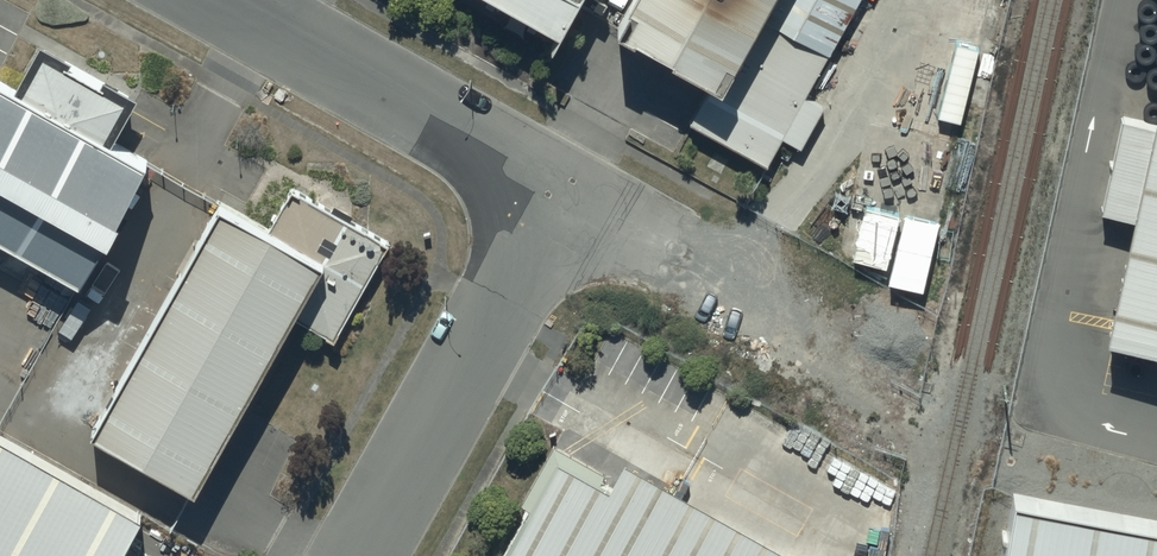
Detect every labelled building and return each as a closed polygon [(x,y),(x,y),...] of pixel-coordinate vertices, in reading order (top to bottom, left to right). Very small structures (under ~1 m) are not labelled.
[(566,40),(587,0),(494,0),(566,40)] [(616,27),(712,84),(762,0),(630,0),(616,27)] [(693,122),(767,164),(783,136),(802,146),(825,106),(808,96),(863,0),(764,0),(693,122)] [(1079,309),(1156,326),(1156,0),(1149,0),(1079,309)] [(81,264),(144,143),(0,70),(0,223),(81,264)] [(304,236),(192,179),(75,407),(186,464),(304,236)] [(463,555),(809,555),(550,403),(463,555)] [(0,434),(0,555),(120,555),(145,513),(0,434)] [(1001,511),(991,555),(1156,555),(1156,544),(1001,511)]
